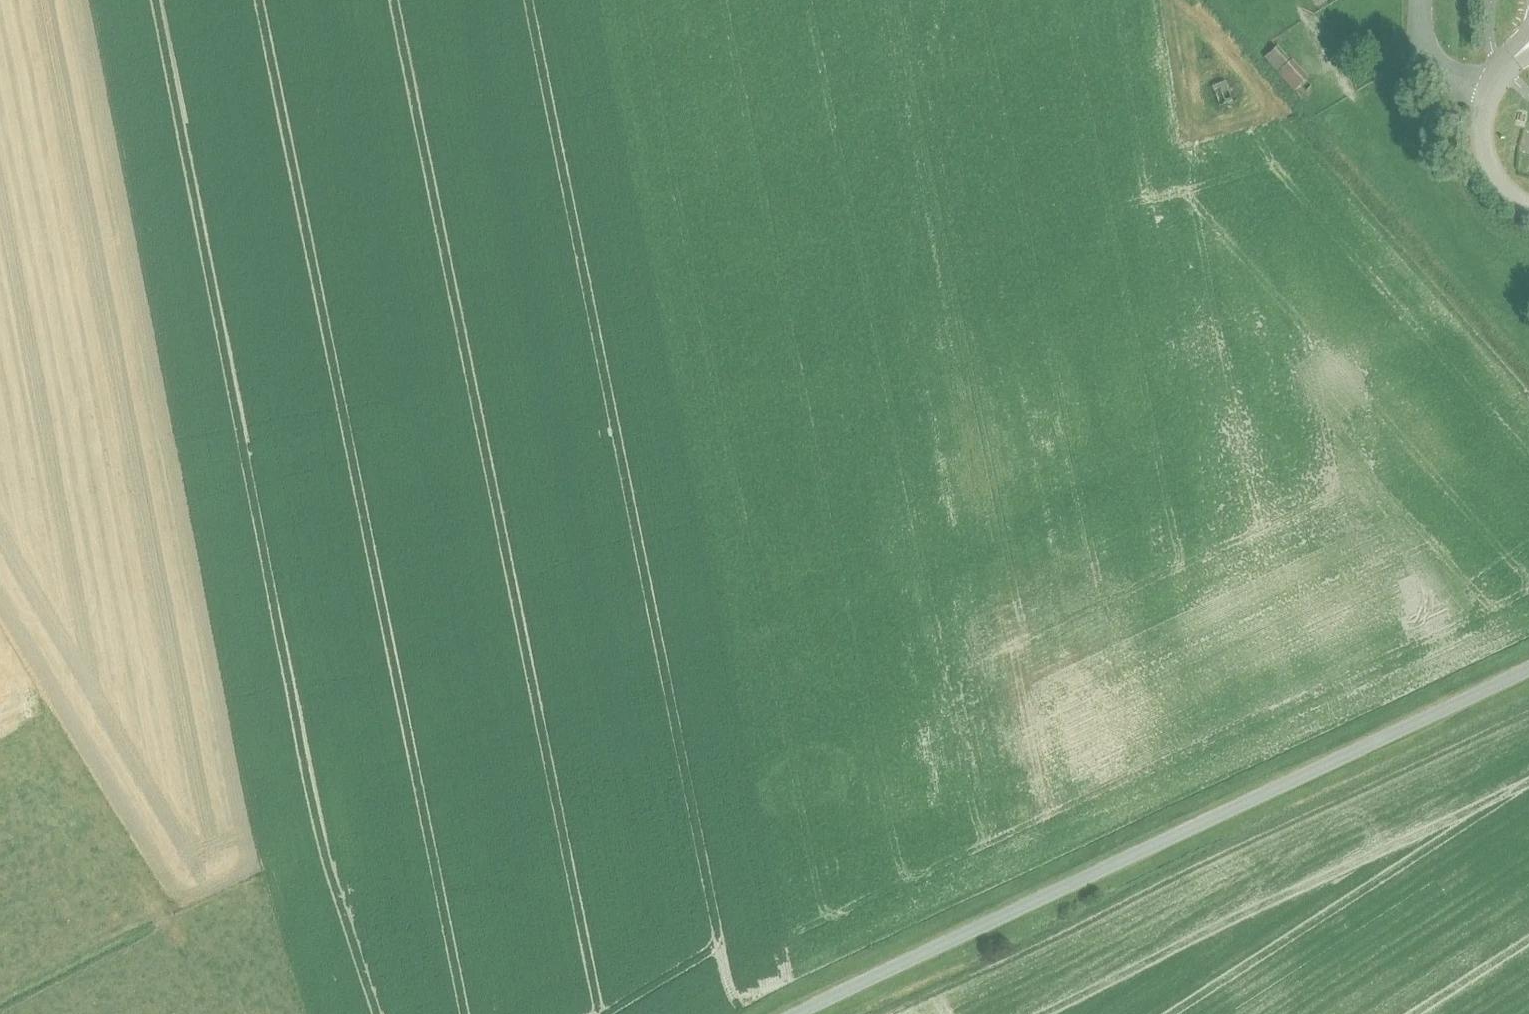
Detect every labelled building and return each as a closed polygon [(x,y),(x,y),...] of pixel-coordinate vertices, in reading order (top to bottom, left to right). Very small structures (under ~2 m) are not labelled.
[(1281,90),(1294,81),(1274,54),(1261,64),(1281,90)] [(1226,82),(1213,86),(1220,106),(1233,101),(1226,82)]
